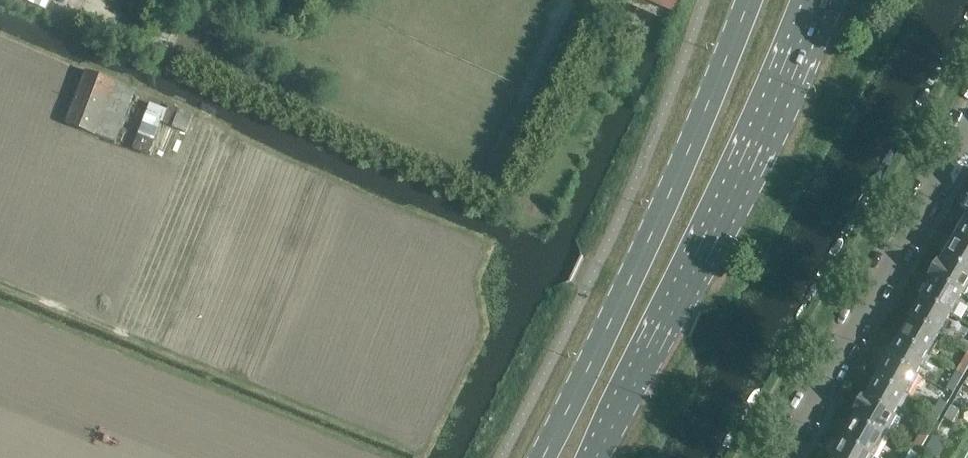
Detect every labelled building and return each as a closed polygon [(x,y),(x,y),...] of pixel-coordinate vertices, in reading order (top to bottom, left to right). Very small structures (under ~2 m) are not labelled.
[(47,10),(51,0),(25,0),(47,10)] [(684,0),(649,0),(678,13),(684,0)] [(86,69),(65,122),(98,136),(98,135),(116,142),(136,91),(117,83),(118,82),(86,69)] [(185,133),(194,116),(168,104),(166,110),(151,103),(133,149),(150,155),(162,124),(185,133)] [(965,223),(962,221),(954,234),(967,243),(967,218),(965,223)] [(950,242),(942,255),(967,270),(967,243),(954,234),(954,235),(957,237),(953,244),(950,242)] [(931,275),(964,294),(967,286),(967,270),(942,255),(945,257),(942,263),(938,261),(931,275)] [(923,296),(922,297),(952,314),(964,294),(931,275),(930,275),(934,277),(929,285),(927,284),(921,294),(923,296)] [(912,316),(911,318),(941,334),(952,314),(922,297),(918,306),(915,305),(910,315),(912,316)] [(904,325),(898,335),(901,337),(900,338),(929,355),(941,334),(911,318),(907,326),(904,325)] [(897,338),(891,348),(893,350),(889,358),(918,374),(929,355),(900,338),(899,339),(897,338)] [(964,374),(967,367),(967,350),(956,370),(964,374)] [(880,368),(883,369),(878,378),(907,394),(918,374),(889,358),(886,356),(880,368)] [(958,385),(964,374),(956,370),(950,380),(958,385)] [(874,378),(869,388),(871,389),(867,397),(896,414),(907,394),(878,378),(877,379),(874,378)] [(859,411),(855,418),(885,435),(894,440),(904,420),(895,415),(896,414),(864,396),(856,410),(859,411)] [(933,409),(940,413),(946,402),(939,398),(933,409)] [(952,422),(959,411),(951,406),(945,418),(952,422)] [(927,420),(934,424),(940,413),(933,409),(927,420)] [(849,430),(844,439),(873,455),(885,435),(855,418),(854,420),(852,418),(846,428),(849,430)] [(911,449),(918,453),(929,434),(922,430),(911,449)] [(833,457),(872,457),(873,455),(844,439),(843,440),(841,439),(835,449),(837,450),(833,457)] [(939,444),(932,440),(928,448),(934,452),(939,444)] [(964,441),(959,448),(967,454),(967,443),(964,441)] [(959,448),(955,455),(960,457),(967,457),(967,454),(959,448)] [(918,453),(911,449),(905,457),(915,457),(918,453)]
